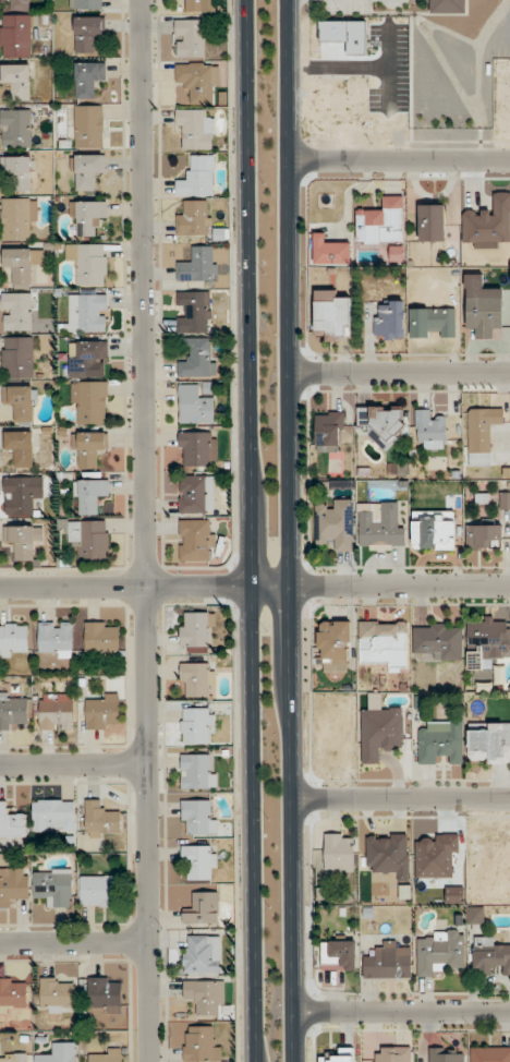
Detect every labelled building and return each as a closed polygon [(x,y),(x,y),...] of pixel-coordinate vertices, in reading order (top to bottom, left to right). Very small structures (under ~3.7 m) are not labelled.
[(11,10),(35,10),(35,0),(11,0),(11,10)] [(105,9),(105,0),(70,0),(70,9),(105,9)] [(185,11),(210,11),(210,0),(185,0),(185,11)] [(430,13),(466,13),(466,0),(430,0),(430,13)] [(31,15),(1,15),(1,55),(31,55),(31,15)] [(103,41),(103,16),(75,16),(75,53),(94,53),(94,41),(103,41)] [(204,57),(204,20),(175,20),(175,57),(204,57)] [(105,62),(76,62),(76,98),(95,98),(95,86),(105,86),(105,62)] [(217,63),(175,63),(175,84),(186,84),(186,105),(209,105),(209,93),(217,93),(217,63)] [(29,64),(3,64),(3,88),(12,88),(12,100),(29,100),(29,64)] [(75,148),(103,148),(103,105),(75,105),(75,148)] [(213,109),(175,109),(175,131),(184,131),(184,150),(213,150),(213,109)] [(30,110),(1,110),(1,146),(30,146),(30,110)] [(74,190),(94,190),(94,177),(105,177),(105,155),(74,155),(74,190)] [(214,155),(187,155),(187,177),(175,177),(175,196),(214,196),(214,155)] [(32,191),(32,156),(2,156),(2,170),(10,170),(10,191),(32,191)] [(404,196),(381,196),(381,208),(356,208),(356,245),(404,245),(404,196)] [(2,240),(29,240),(29,230),(36,230),(36,198),(2,198),(2,240)] [(176,233),(210,233),(210,200),(186,201),(186,211),(176,211),(176,233)] [(106,201),(72,201),(72,238),(95,238),(95,226),(106,226),(106,201)] [(418,242),(445,242),(445,205),(418,205),(418,242)] [(313,264),(350,264),(350,243),(325,243),(325,233),(313,233),(313,264)] [(106,244),(65,244),(65,264),(76,264),(76,285),(106,285),(106,244)] [(216,281),(216,246),(189,246),(189,258),(176,258),(176,281),(216,281)] [(44,249),(4,249),(4,271),(14,271),(14,287),(33,287),(33,264),(44,264),(44,249)] [(465,274),(466,328),(476,327),(477,339),(491,338),(491,328),(503,327),(501,285),(486,286),(485,273),(465,274)] [(314,290),(314,339),(350,339),(350,300),(338,300),(338,290),(314,290)] [(211,333),(210,291),(177,291),(177,333),(211,333)] [(32,293),(3,293),(3,330),(32,330),(32,293)] [(68,295),(68,332),(106,332),(106,295),(68,295)] [(404,339),(404,302),(374,302),(374,339),(404,339)] [(410,308),(410,338),(456,338),(456,308),(410,308)] [(33,337),(3,337),(3,377),(33,377),(33,337)] [(216,376),(216,358),(209,358),(209,337),(178,337),(178,349),(188,349),(188,359),(178,359),(178,376),(216,376)] [(96,377),(96,363),(107,363),(107,341),(69,341),(69,377),(96,377)] [(106,425),(106,382),(74,382),(74,425),(106,425)] [(179,424),(214,424),(214,397),(202,397),(202,384),(179,384),(179,424)] [(14,426),(35,426),(35,386),(4,386),(4,406),(14,406),(14,426)] [(367,428),(368,444),(403,444),(402,406),(357,407),(357,428),(367,428)] [(468,408),(468,466),(491,466),(491,429),(503,429),(503,408),(468,408)] [(434,409),(415,409),(415,440),(425,440),(425,450),(446,450),(446,420),(434,420),(434,409)] [(343,412),(315,412),(315,452),(343,452),(343,412)] [(33,431),(5,431),(5,456),(15,456),(15,468),(33,468),(33,431)] [(98,469),(98,454),(107,454),(107,432),(76,432),(76,469),(98,469)] [(179,432),(179,467),(217,467),(217,432),(179,432)] [(216,513),(216,474),(178,475),(179,513),(216,513)] [(42,477),(4,477),(4,514),(32,514),(32,502),(42,502),(42,477)] [(108,480),(75,480),(75,515),(98,515),(98,503),(108,503),(108,480)] [(500,492),(500,509),(509,509),(509,492),(500,492)] [(353,499),(315,499),(315,549),(327,549),(327,551),(353,551),(353,499)] [(358,549),(403,549),(403,502),(370,502),(370,512),(358,512),(358,549)] [(412,511),(412,551),(456,551),(456,511),(412,511)] [(179,561),(214,561),(214,519),(179,519),(179,561)] [(78,561),(109,560),(109,520),(59,521),(59,529),(67,529),(67,543),(77,543),(78,561)] [(466,525),(466,550),(491,550),(491,539),(503,539),(503,525),(466,525)] [(32,560),(32,546),(42,546),(42,526),(4,526),(4,544),(14,544),(14,560),(32,560)] [(179,613),(181,648),(190,647),(190,650),(214,649),(213,612),(179,613)] [(467,617),(467,658),(507,658),(507,617),(467,617)] [(350,621),(318,621),(318,672),(350,672),(350,621)] [(359,663),(385,663),(385,673),(408,673),(408,621),(359,621),(359,663)] [(72,622),(39,622),(39,657),(72,657),(72,622)] [(118,653),(118,622),(84,622),(84,653),(118,653)] [(462,660),(463,624),(413,623),(413,654),(423,654),(423,660),(462,660)] [(28,657),(28,624),(0,624),(0,657),(28,657)] [(180,663),(180,697),(214,697),(214,663),(180,663)] [(27,729),(27,694),(0,694),(0,729),(27,729)] [(39,730),(73,730),(73,694),(39,694),(39,730)] [(119,694),(86,694),(86,731),(119,731),(119,694)] [(182,744),(214,744),(214,708),(182,708),(182,744)] [(361,708),(361,764),(382,764),(382,752),(404,752),(404,708),(361,708)] [(463,765),(463,721),(426,721),(426,730),(418,730),(418,765),(439,765),(439,755),(450,755),(450,765),(463,765)] [(468,723),(468,763),(509,763),(509,723),(468,723)] [(181,788),(215,788),(215,754),(181,754),(181,788)] [(74,832),(74,800),(32,800),(32,832),(74,832)] [(120,836),(120,810),(105,810),(105,800),(85,800),(85,836),(120,836)] [(216,800),(182,800),(182,835),(216,835),(216,800)] [(27,838),(27,813),(4,813),(4,801),(0,801),(0,838),(27,838)] [(324,834),(324,871),(354,871),(354,834),(324,834)] [(366,834),(366,870),(398,870),(398,881),(409,881),(409,834),(366,834)] [(216,846),(183,846),(183,879),(216,879),(216,846)] [(10,909),(10,898),(29,899),(29,868),(0,868),(0,909),(10,909)] [(45,908),(72,908),(72,869),(33,869),(33,897),(45,897),(45,908)] [(80,907),(114,907),(114,875),(80,875),(80,907)] [(183,908),(183,924),(218,923),(218,892),(193,892),(193,908),(183,908)] [(483,907),(468,907),(468,924),(483,924),(483,907)] [(429,930),(429,941),(417,941),(417,977),(441,977),(440,966),(464,966),(464,930),(429,930)] [(221,935),(183,935),(183,973),(221,973),(221,935)] [(496,947),(496,936),(473,936),(473,976),(497,976),(497,975),(509,975),(509,947),(496,947)] [(356,940),(322,940),(322,970),(356,970),(356,940)] [(411,978),(411,942),(375,942),(375,955),(363,955),(363,979),(411,978)] [(40,978),(40,1011),(74,1011),(74,978),(40,978)] [(121,978),(88,978),(88,1012),(121,1012),(121,978)] [(26,1008),(26,979),(0,979),(0,1008),(26,1008)] [(225,980),(183,980),(183,1004),(195,1004),(195,1015),(225,1015),(225,980)] [(221,1061),(221,1036),(213,1036),(213,1026),(184,1026),(184,1061),(221,1061)] [(53,1042),(53,1053),(35,1053),(35,1061),(75,1061),(75,1042),(53,1042)] [(374,1061),(411,1061),(411,1047),(374,1047),(374,1061)] [(470,1061),(509,1061),(509,1047),(470,1047),(470,1061)] [(339,1048),(339,1053),(332,1053),(332,1058),(319,1058),(319,1061),(354,1061),(354,1048),(339,1048)] [(429,1048),(429,1061),(464,1061),(464,1048),(429,1048)] [(122,1049),(88,1049),(88,1061),(122,1061),(122,1049)] [(26,1054),(0,1054),(0,1061),(26,1061),(26,1054)]
